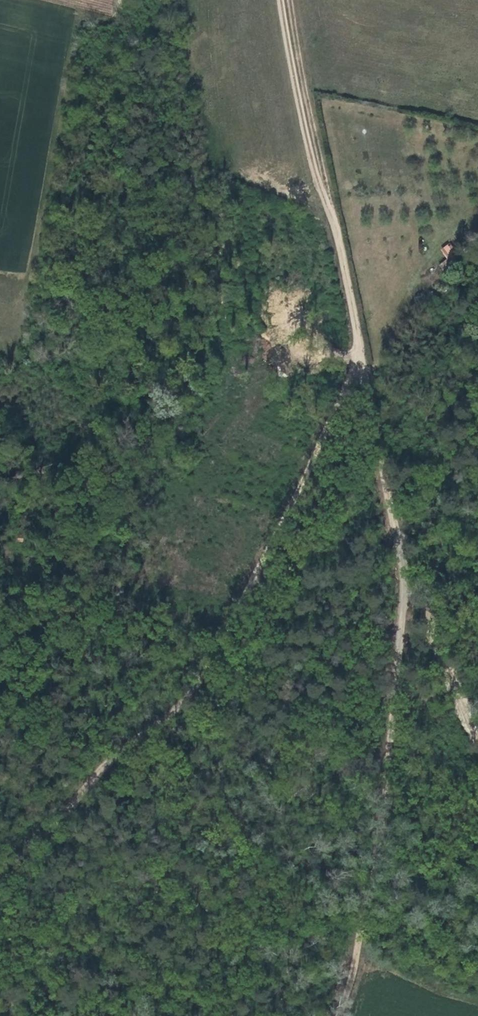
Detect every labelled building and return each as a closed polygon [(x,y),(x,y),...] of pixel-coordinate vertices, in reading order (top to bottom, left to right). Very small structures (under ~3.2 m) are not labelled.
[(445,258),(456,253),(451,243),(441,248),(445,258)]
